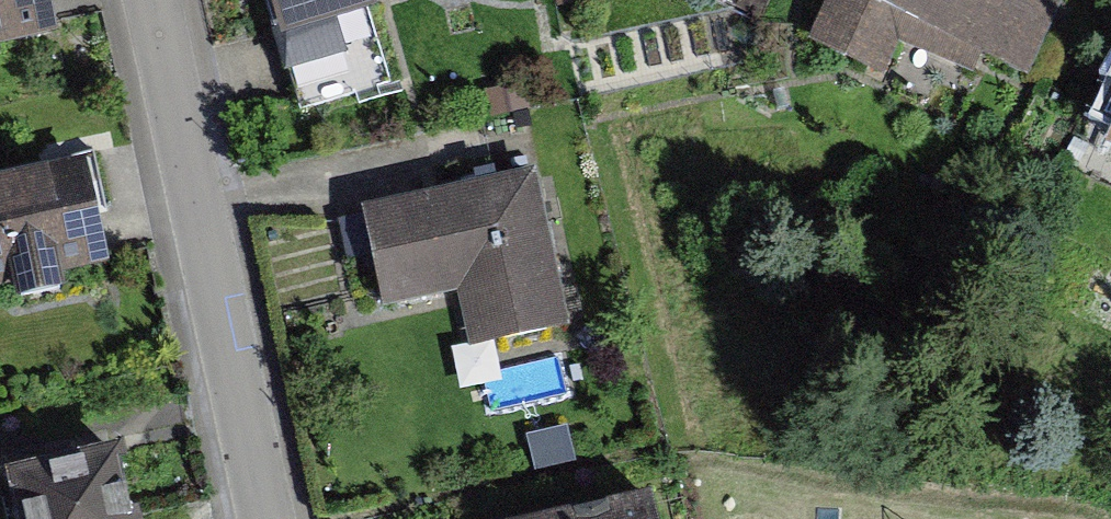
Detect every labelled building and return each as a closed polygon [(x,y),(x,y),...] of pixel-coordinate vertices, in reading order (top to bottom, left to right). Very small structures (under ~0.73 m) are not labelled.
[(91,54),(81,0),(0,0),(0,71),(91,54)] [(304,111),(398,83),(373,0),(271,0),(304,111)] [(1087,0),(858,0),(831,53),(905,90),(928,45),(1048,106),(1099,6),(1087,0)] [(521,82),(487,91),(494,115),(528,105),(521,82)] [(0,194),(0,321),(145,290),(119,169),(0,194)] [(536,171),(338,212),(350,270),(381,263),(390,307),(489,286),(500,335),(567,321),(536,171)] [(567,424),(527,434),(536,469),(575,458),(567,424)] [(2,478),(11,518),(183,518),(167,443),(2,478)] [(509,518),(661,518),(654,487),(509,518)]
